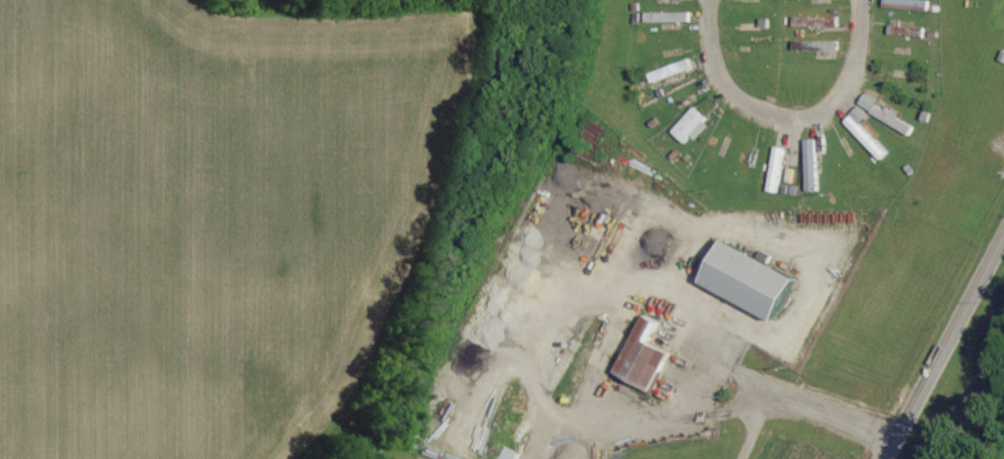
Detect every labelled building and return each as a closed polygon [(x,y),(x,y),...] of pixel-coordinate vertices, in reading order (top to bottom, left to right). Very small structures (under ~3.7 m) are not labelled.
[(927,10),(927,1),(898,1),(898,9),(927,10)] [(643,13),(643,23),(688,22),(688,13),(643,13)] [(836,17),(793,18),(793,28),(836,27),(836,17)] [(837,42),(792,41),(792,51),(837,52),(837,42)] [(691,69),(687,59),(646,75),(650,84),(691,69)] [(856,106),(901,131),(904,124),(895,118),(898,113),(885,106),(883,111),(873,106),(876,101),(863,94),(856,106)] [(842,122),(878,161),(886,154),(858,124),(867,117),(858,107),(842,122)] [(684,146),(708,124),(693,109),(669,131),(684,146)] [(805,191),(817,191),(815,140),(803,140),(805,191)] [(776,193),(783,149),(773,147),(766,191),(776,193)] [(698,285),(774,320),(794,277),(718,242),(698,285)] [(668,353),(648,343),(657,323),(641,315),(613,375),(649,392),(668,353)] [(516,453),(502,447),(497,458),(514,458),(516,453)]
